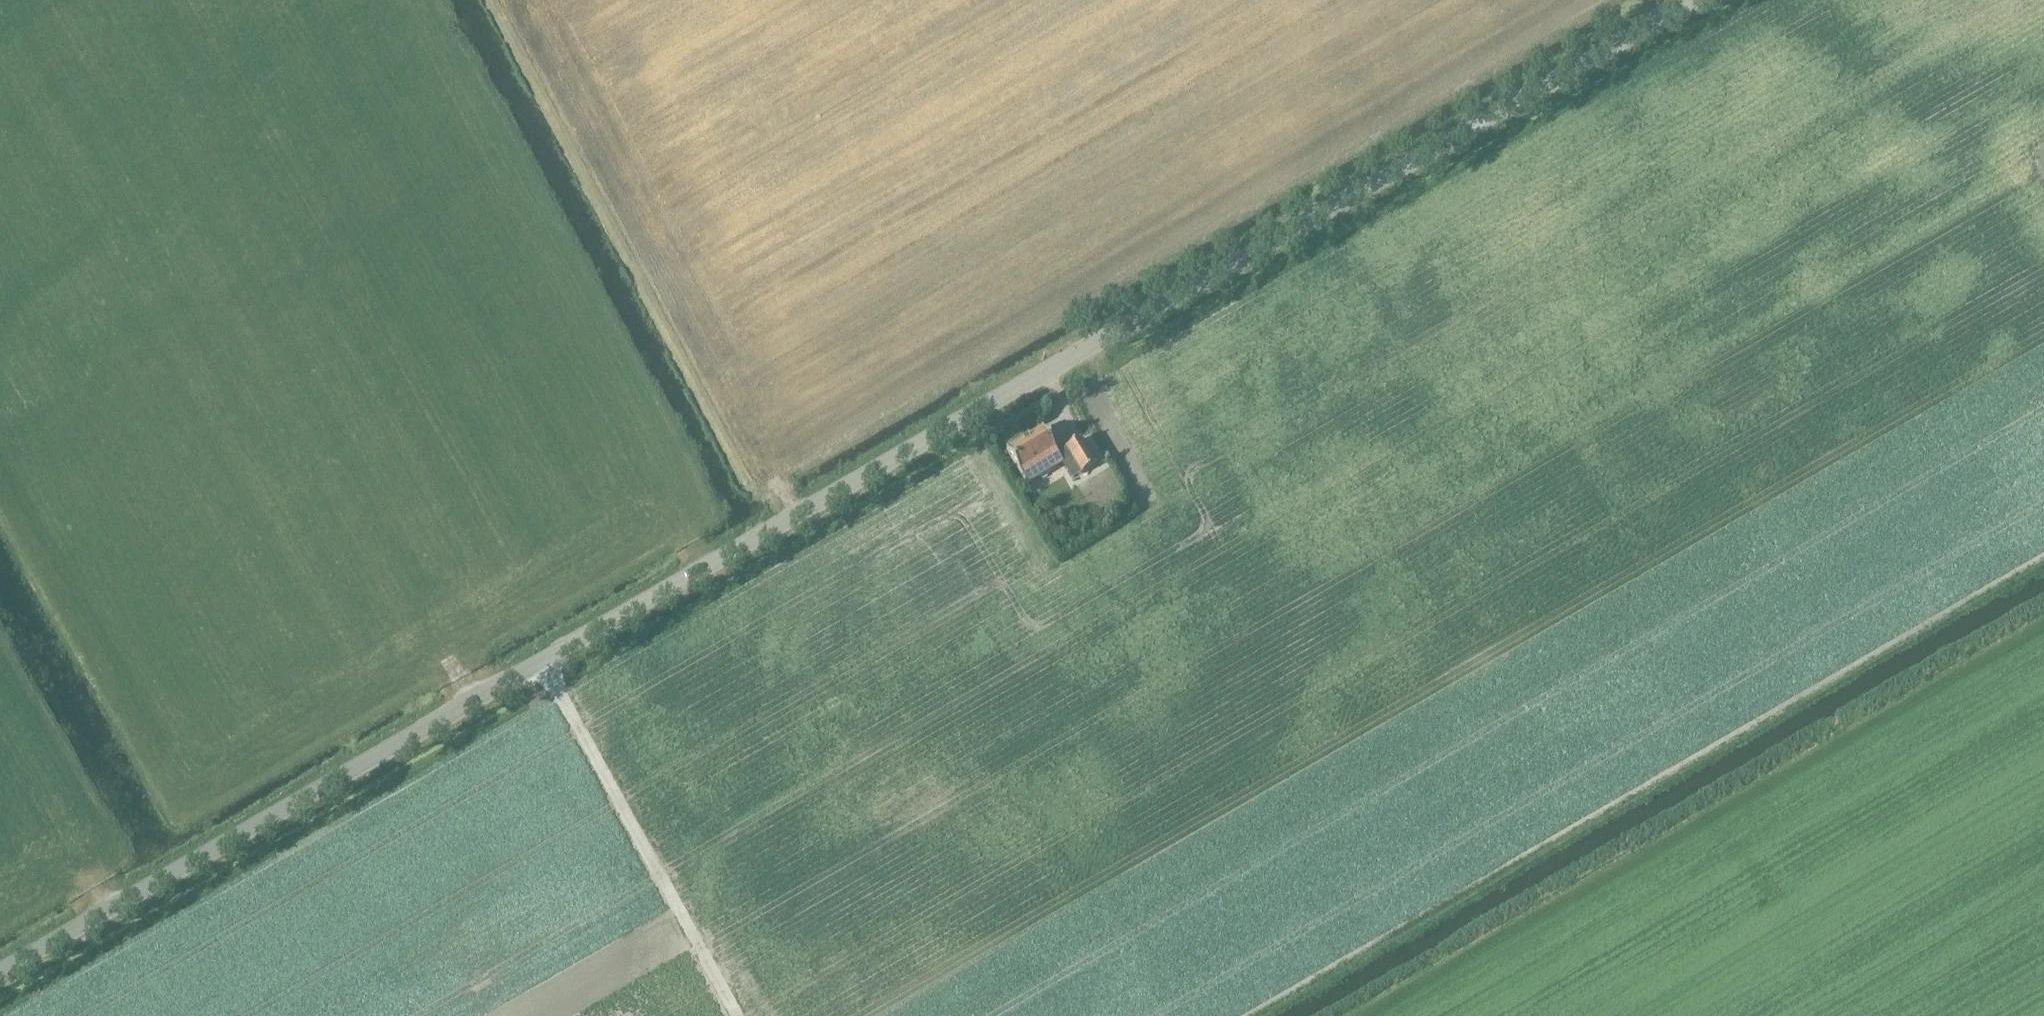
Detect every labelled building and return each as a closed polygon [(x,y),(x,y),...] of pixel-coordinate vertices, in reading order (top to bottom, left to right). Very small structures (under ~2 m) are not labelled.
[(1044,427),(1005,451),(1026,486),(1074,457),(1084,473),(1096,465),(1081,439),(1067,447),(1069,449),(1060,454),(1044,427)]
